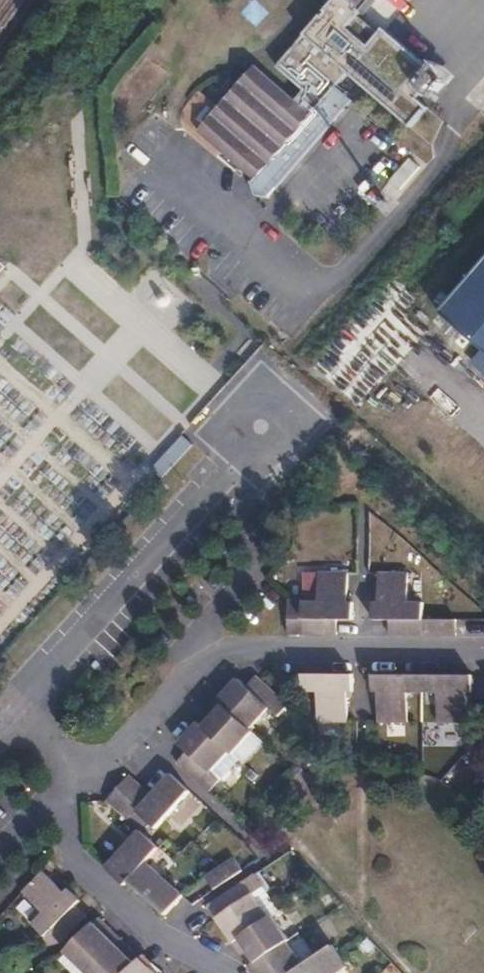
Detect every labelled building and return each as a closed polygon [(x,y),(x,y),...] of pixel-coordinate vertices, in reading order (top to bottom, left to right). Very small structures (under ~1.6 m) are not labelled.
[(255,66),(197,132),(246,175),(249,171),(255,176),(251,180),(248,184),(254,197),(267,198),(360,93),(419,144),(437,124),(427,116),(432,111),(438,117),(457,96),(440,81),(437,85),(392,45),(388,49),(377,62),(358,45),(369,32),(371,29),(376,34),(406,0),(336,0),(348,10),(285,83),(314,108),(310,113),(255,66)] [(369,32),(358,45),(377,62),(388,49),(369,32)] [(409,158),(390,184),(401,192),(419,166),(409,158)] [(246,175),(251,180),(255,176),(249,171),(246,175)] [(444,306),(483,342),(483,261),(444,306)] [(165,479),(195,446),(183,435),(153,468),(165,479)] [(288,635),(335,635),(334,620),(351,620),(352,604),(347,604),(347,597),(346,573),(317,572),(317,574),(317,603),(306,602),(304,603),(303,601),(287,601),(288,635)] [(389,621),(389,635),(456,635),(456,621),(421,620),(422,603),(408,603),(407,573),(378,573),(379,596),(378,603),(373,603),(373,619),(389,621)] [(306,591),(306,602),(317,603),(317,574),(305,574),(305,590),(306,591)] [(317,721),(347,722),(346,697),(347,692),(352,692),(352,676),(302,674),(302,691),(317,692),(317,721)] [(378,697),(379,722),(408,723),(408,693),(437,693),(437,722),(467,723),(467,698),(467,693),(472,694),(472,676),(373,675),(372,693),(378,693),(378,697)] [(182,768),(208,791),(218,782),(208,773),(228,751),(232,754),(252,732),(248,729),(268,706),(277,714),(286,704),(261,680),(251,691),(246,687),(236,678),(217,699),(221,704),(213,714),(207,710),(177,743),(192,757),(182,768)] [(156,829),(190,792),(170,774),(151,795),(128,775),(106,800),(128,820),(136,811),(156,829)] [(158,848),(138,831),(105,866),(124,884),(128,880),(164,915),(182,896),(146,862),(158,848)] [(212,889),(241,871),(233,858),(205,877),(212,889)] [(41,871),(21,891),(44,913),(32,924),(45,936),(51,930),(61,940),(85,916),(74,906),(80,900),(68,888),(64,893),(60,888),(41,871)] [(347,967),(332,945),(302,965),(285,942),(289,940),(272,916),(267,919),(251,895),(262,887),(254,874),(225,893),(232,906),(217,917),(242,955),(249,951),(255,961),(250,965),(255,972),(338,972),(347,967)] [(65,952),(66,953),(86,972),(155,972),(130,948),(124,953),(115,944),(120,938),(110,928),(104,933),(93,923),(65,952)] [(86,972),(66,953),(60,959),(74,972),(85,972),(86,972)]
